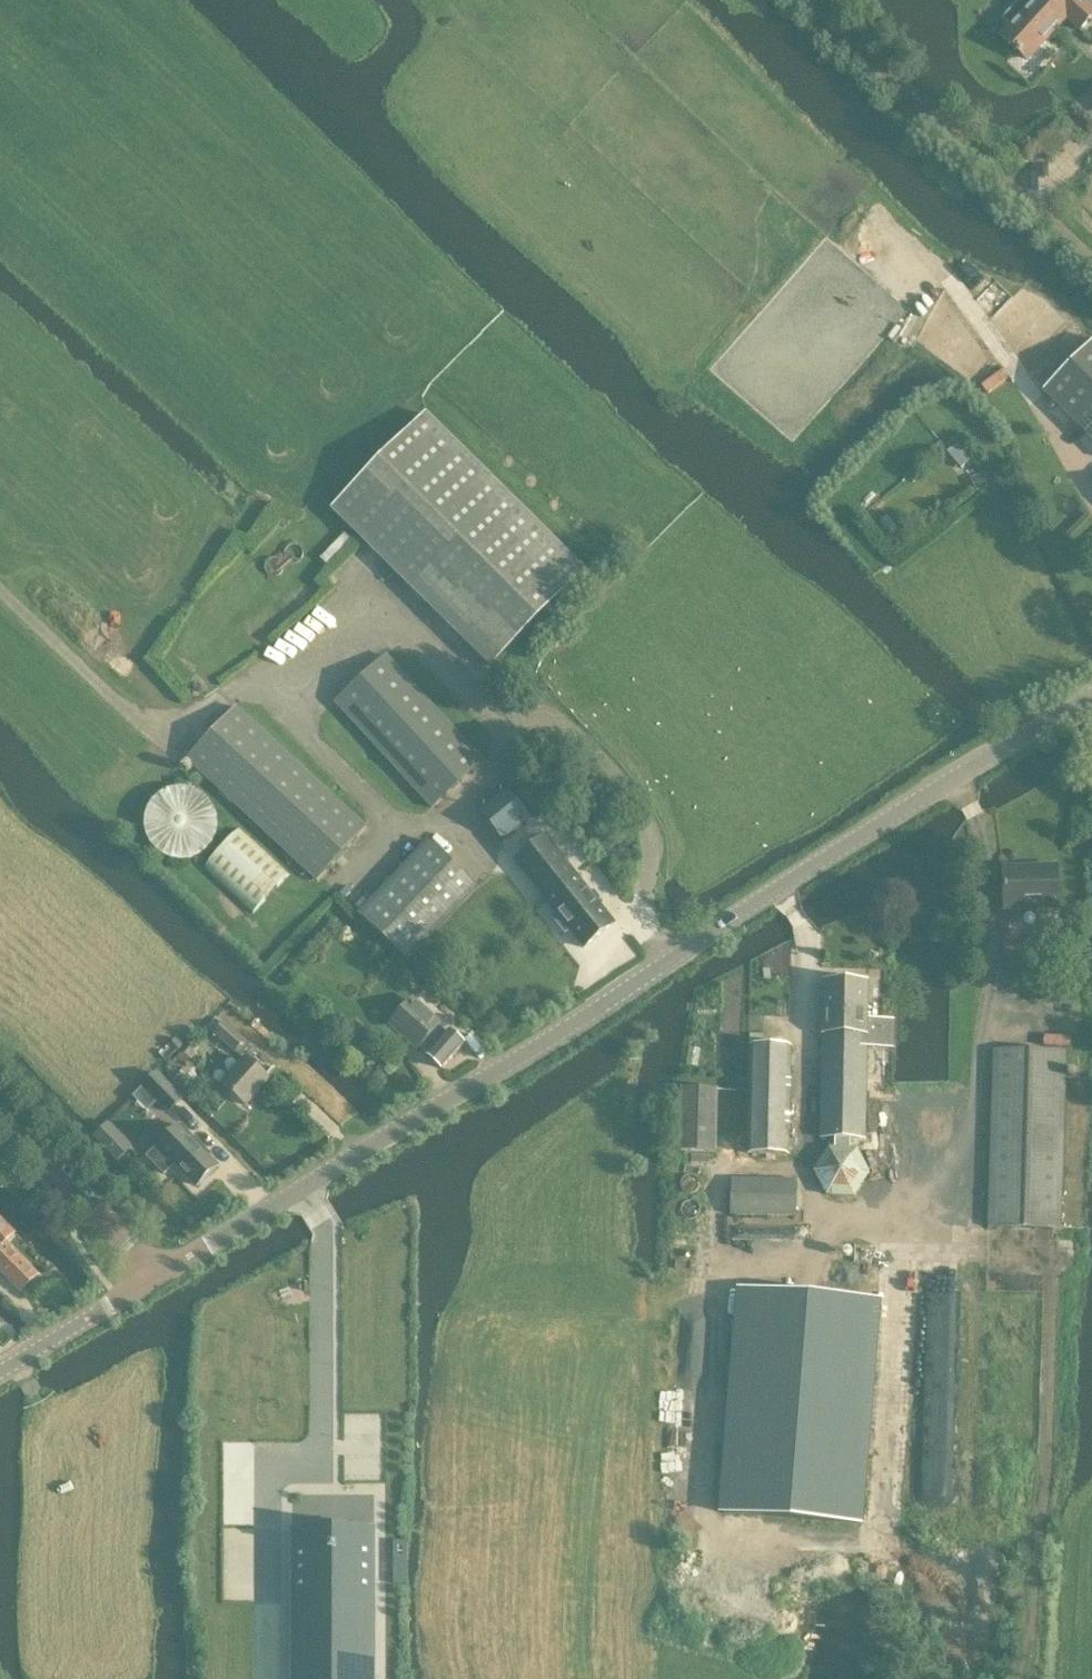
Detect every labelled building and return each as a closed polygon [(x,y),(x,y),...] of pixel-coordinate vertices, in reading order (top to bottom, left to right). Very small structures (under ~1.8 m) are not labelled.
[(1001,37),(1026,60),(1065,18),(1045,0),(1019,0),(1001,19),(1010,27),(1001,37)] [(1065,18),(1079,31),(1091,17),(1091,9),(1083,0),(1045,0),(1065,18)] [(1043,393),(1091,442),(1091,344),(1043,393)] [(426,415),(332,510),(491,667),(585,572),(426,415)] [(970,480),(976,492),(993,484),(987,472),(970,480)] [(387,657),(336,703),(433,809),(483,763),(387,657)] [(238,706),(188,759),(318,882),(367,829),(238,706)] [(145,824),(145,830),(146,836),(149,842),(152,847),(156,852),(161,855),(166,858),(172,860),(178,861),(185,861),(191,860),(196,858),(202,855),(206,851),(210,846),(214,841),(216,835),(217,829),(217,823),(216,817),(214,811),(212,806),(208,801),(203,797),(198,793),(193,791),(187,789),(180,789),(174,790),(168,791),(163,794),(158,797),(153,802),(150,807),(147,812),(145,818),(145,824)] [(502,842),(530,819),(507,791),(479,813),(502,842)] [(206,867),(254,912),(288,875),(240,830),(206,867)] [(546,837),(515,862),(556,913),(551,917),(565,934),(569,930),(584,948),(615,924),(546,837)] [(478,888),(429,842),(360,915),(409,962),(478,888)] [(1056,865),(1038,866),(1037,866),(1035,867),(1035,868),(1034,869),(1034,870),(1034,871),(1002,872),(1002,886),(1002,891),(1003,910),(1058,908),(1056,865)] [(1070,930),(1041,930),(1041,960),(1071,959),(1070,930)] [(867,1046),(892,1047),(893,1019),(867,1019),(868,982),(823,981),(820,1137),(865,1138),(867,1046)] [(414,997),(389,1024),(417,1051),(420,1048),(427,1054),(443,1070),(466,1045),(450,1030),(447,1034),(440,1027),(443,1024),(414,997)] [(226,1023),(216,1034),(236,1052),(246,1041),(226,1023)] [(355,1034),(340,1050),(349,1058),(351,1057),(362,1045),(364,1043),(355,1034)] [(789,1154),(791,1047),(749,1046),(747,1153),(789,1154)] [(992,1050),(987,1228),(1062,1230),(1067,1052),(992,1050)] [(248,1059),(223,1085),(246,1106),(270,1080),(248,1059)] [(166,1107),(146,1086),(134,1098),(154,1119),(166,1107)] [(681,1151),(717,1152),(718,1088),(682,1087),(681,1151)] [(170,1133),(150,1152),(168,1171),(176,1163),(198,1185),(200,1183),(202,1185),(211,1176),(209,1175),(217,1167),(208,1157),(211,1154),(195,1137),(194,1138),(184,1128),(175,1138),(170,1133)] [(797,1179),(733,1178),(732,1215),(796,1216),(797,1179)] [(20,1292),(38,1275),(6,1242),(15,1233),(0,1218),(0,1271),(20,1292)] [(291,1527),(290,1678),(375,1678),(377,1528),(291,1527)]
